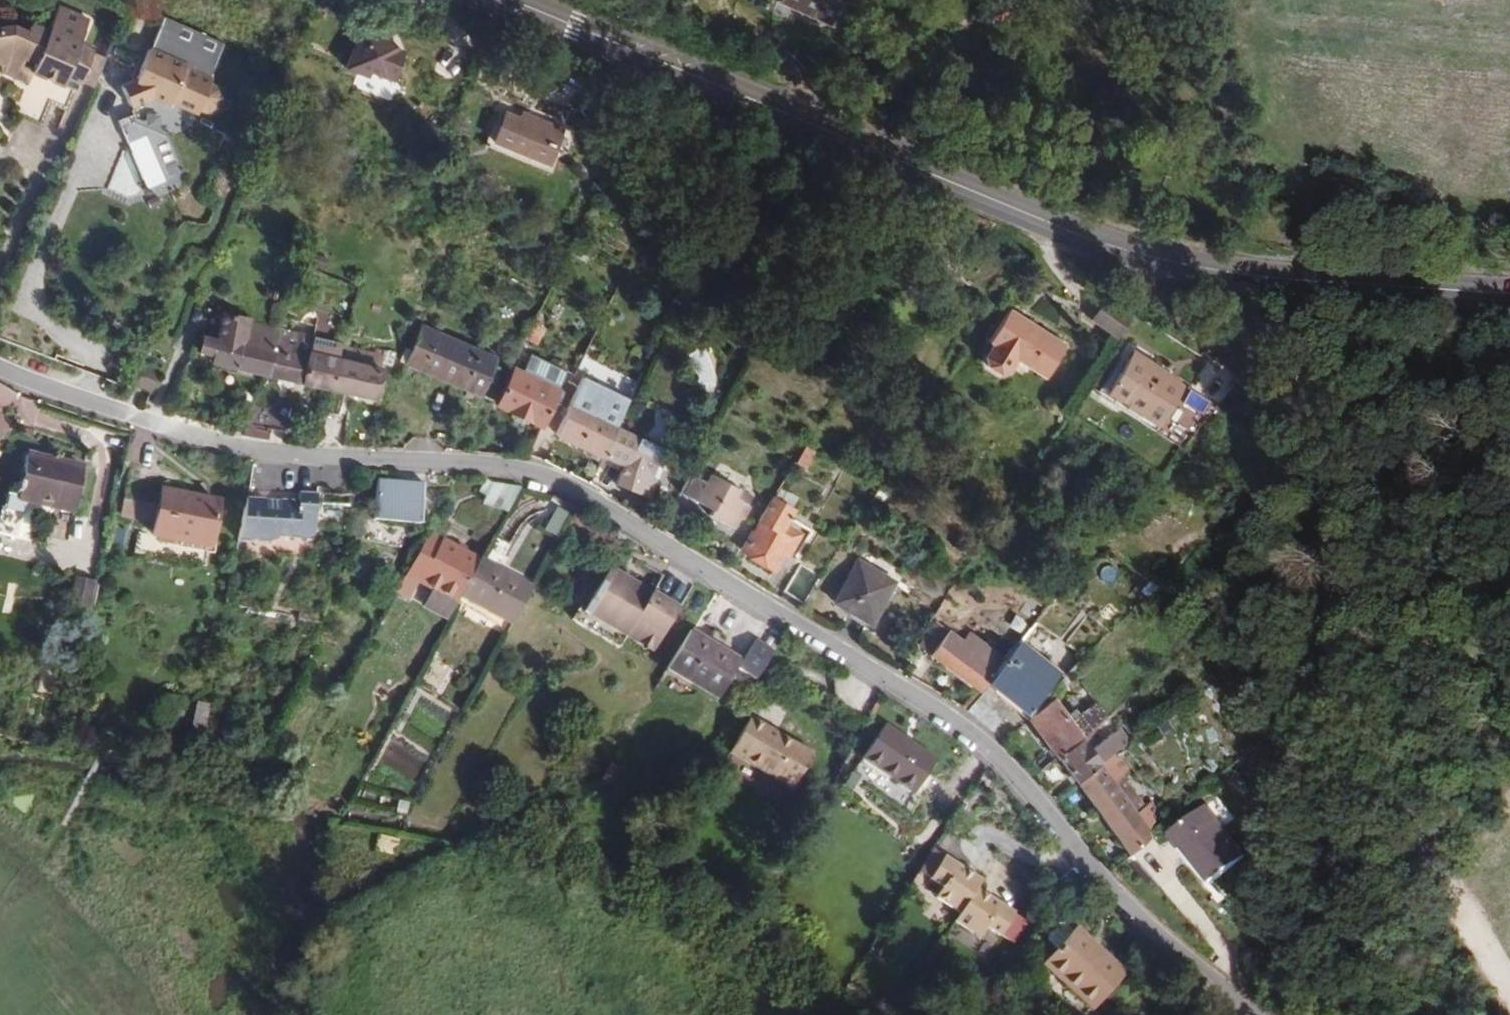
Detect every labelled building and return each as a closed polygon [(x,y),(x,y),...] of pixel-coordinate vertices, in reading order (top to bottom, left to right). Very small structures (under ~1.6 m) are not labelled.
[(779,2),(832,25),(843,0),(780,0),(779,2)] [(0,27),(0,70),(2,74),(27,84),(30,76),(61,89),(65,80),(78,86),(83,82),(94,88),(109,58),(80,44),(90,22),(62,8),(44,44),(9,26),(0,27)] [(370,15),(364,31),(381,37),(384,44),(390,46),(397,27),(370,15)] [(164,17),(151,49),(189,65),(188,68),(213,78),(227,44),(164,17)] [(381,37),(364,31),(349,69),(361,74),(374,73),(396,81),(407,53),(390,46),(384,44),(381,37)] [(137,81),(123,86),(131,106),(154,97),(171,105),(172,102),(199,114),(201,109),(211,114),(222,110),(227,97),(221,89),(211,84),(213,78),(188,68),(189,65),(151,49),(137,81)] [(572,134),(566,131),(529,115),(527,121),(507,113),(496,142),(550,165),(560,141),(568,144),(572,134)] [(139,115),(120,119),(124,140),(143,137),(139,115)] [(1054,380),(1076,347),(1020,310),(984,361),(1008,377),(1024,364),(1054,380)] [(212,362),(267,375),(273,346),(280,328),(251,321),(252,317),(226,311),(221,340),(207,337),(203,350),(214,355),(212,362)] [(1089,314),(1084,326),(1115,340),(1120,327),(1089,314)] [(422,327),(419,334),(452,349),(455,341),(422,327)] [(273,346),(267,375),(331,388),(375,397),(383,364),(385,355),(344,345),(341,360),(313,354),(317,337),(280,328),(273,346)] [(452,349),(419,334),(406,364),(482,397),(497,361),(455,341),(452,349)] [(385,355),(383,364),(396,367),(400,352),(387,350),(385,355)] [(1130,356),(1108,389),(1159,422),(1183,385),(1153,365),(1150,369),(1130,356)] [(516,369),(498,406),(542,427),(560,390),(516,369)] [(633,400),(583,377),(553,437),(600,460),(633,400)] [(1155,429),(1159,422),(1108,389),(1104,396),(1155,429)] [(1173,413),(1164,431),(1184,441),(1205,399),(1187,391),(1176,414),(1173,413)] [(623,467),(622,472),(622,476),(654,492),(662,473),(657,472),(666,443),(622,421),(605,458),(611,461),(623,467)] [(804,468),(813,451),(804,445),(795,463),(804,468)] [(27,455),(18,496),(17,498),(54,506),(74,511),(84,468),(27,455)] [(608,466),(622,472),(623,467),(611,461),(608,466)] [(679,491),(711,509),(708,515),(731,529),(738,516),(741,518),(753,498),(695,464),(679,491)] [(17,498),(18,496),(14,495),(17,483),(9,481),(4,505),(51,516),(54,506),(17,498)] [(373,521),(419,524),(423,484),(377,481),(373,521)] [(487,483),(481,508),(509,515),(515,490),(487,483)] [(773,570),(783,554),(786,549),(790,551),(800,534),(784,524),(778,532),(774,530),(782,515),(788,519),(793,510),(790,508),(796,499),(781,489),(741,551),(773,570)] [(161,491),(159,499),(151,540),(148,555),(204,566),(217,503),(161,491)] [(151,540),(159,499),(123,492),(116,533),(151,540)] [(266,542),(267,543),(271,543),(274,541),(276,537),(278,537),(278,532),(313,534),(316,495),(297,494),(297,503),(279,502),(279,512),(264,510),(264,501),(245,500),(244,537),(263,538),(263,539),(264,540),(265,542),(266,542)] [(539,530),(553,541),(570,520),(556,509),(539,530)] [(460,617),(480,580),(443,560),(451,545),(438,538),(406,596),(456,624),(460,617)] [(483,581),(480,580),(460,617),(512,645),(533,609),(498,590),(511,566),(496,558),(483,581)] [(873,625),(898,583),(861,561),(836,604),(873,625)] [(821,577),(804,564),(784,592),(802,603),(821,577)] [(677,610),(651,594),(649,597),(637,589),(639,586),(609,569),(583,613),(624,637),(618,647),(619,647),(644,663),(677,610)] [(66,601),(88,608),(96,584),(74,577),(66,601)] [(1159,587),(1153,581),(1143,591),(1149,597),(1159,587)] [(651,594),(639,586),(637,589),(649,597),(651,594)] [(624,637),(583,613),(576,624),(571,621),(565,631),(612,660),(619,647),(618,647),(624,637)] [(979,686),(998,662),(962,636),(956,645),(929,625),(912,648),(923,657),(922,658),(972,695),(979,686)] [(755,680),(773,653),(754,641),(740,662),(689,632),(666,670),(716,700),(736,668),(755,680)] [(1054,675),(1015,641),(998,662),(979,686),(1007,706),(1022,717),(1054,675)] [(985,733),(1007,706),(979,686),(972,695),(959,711),(985,733)] [(1046,762),(1096,721),(1084,705),(1074,716),(1064,703),(1057,708),(1063,714),(1054,721),(1042,705),(1017,724),(1046,762)] [(792,788),(812,755),(796,745),(797,743),(752,716),(731,752),(792,788)] [(1077,739),(1050,761),(1068,784),(1127,742),(1114,727),(1085,747),(1077,739)] [(888,728),(866,760),(917,796),(940,763),(888,728)] [(813,753),(797,743),(796,745),(812,755),(813,753)] [(1072,785),(1124,859),(1149,840),(1163,827),(1148,806),(1138,813),(1116,781),(1126,774),(1116,761),(1113,763),(1110,758),(1072,785)] [(1184,865),(1203,890),(1238,863),(1198,813),(1167,839),(1187,864),(1184,865)] [(393,855),(397,839),(376,834),(372,849),(393,855)] [(985,878),(945,856),(928,879),(941,884),(935,897),(958,909),(954,921),(980,940),(993,918),(966,900),(985,878)] [(1034,966),(1081,1009),(1113,974),(1066,931),(1063,934),(1054,925),(1048,926),(1037,937),(1037,944),(1047,952),(1034,966)]
